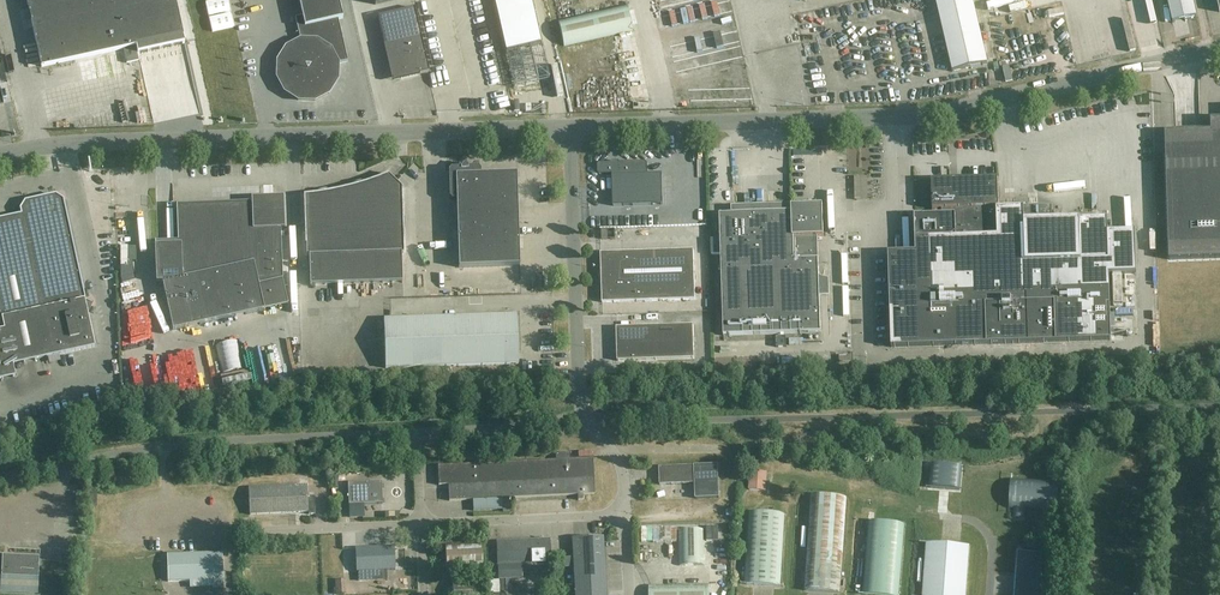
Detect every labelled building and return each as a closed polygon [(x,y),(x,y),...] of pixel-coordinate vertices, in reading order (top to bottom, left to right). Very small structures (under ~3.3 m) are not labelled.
[(41,67),(123,49),(127,64),(139,61),(136,47),(183,36),(175,0),(26,0),(41,67)] [(302,16),(295,18),(300,40),(286,47),(277,61),(277,77),(284,91),(298,100),(314,101),(329,93),(337,79),(338,63),(347,61),(338,19),(343,18),(338,0),(298,0),(302,16)] [(514,90),(550,81),(531,0),(493,0),(514,90)] [(952,71),(987,63),(973,0),(936,0),(952,71)] [(1192,0),(1167,0),(1173,23),(1196,18),(1192,0)] [(634,31),(628,5),(558,21),(557,21),(563,47),(634,31)] [(429,72),(414,8),(378,16),(391,72),(401,79),(429,72)] [(758,31),(768,30),(767,18),(757,20),(758,31)] [(1043,117),(1036,120),(1041,130),(1048,127),(1043,117)] [(1165,133),(1169,260),(1219,258),(1219,119),(1211,120),(1211,131),(1165,133)] [(613,206),(663,204),(662,176),(670,176),(671,176),(671,175),(662,175),(648,175),(647,164),(645,162),(600,163),(598,166),(598,173),(600,175),(612,174),(613,206)] [(478,168),(468,168),(464,164),(461,168),(451,169),(448,171),(449,198),(452,201),(457,201),(459,268),(520,266),(517,174),(481,175),(480,170),(478,168)] [(317,195),(305,196),(306,244),(306,257),(309,257),(310,286),(402,282),(401,254),(403,253),(401,188),(402,189),(403,188),(387,174),(386,174),(388,175),(376,180),(364,184),(353,187),(341,190),(329,193),(317,195)] [(942,216),(933,216),(914,217),(916,253),(888,253),(891,348),(1111,341),(1109,275),(1136,274),(1135,232),(1108,233),(1107,219),(1052,221),(1052,207),(999,209),(998,179),(931,181),(932,210),(941,209),(942,216)] [(16,377),(13,365),(96,347),(63,200),(56,195),(25,202),(21,209),(22,215),(0,220),(0,380),(16,377)] [(173,330),(264,310),(264,309),(263,309),(257,282),(279,277),(277,229),(284,229),(283,197),(251,198),(251,205),(179,208),(181,245),(155,246),(156,282),(162,282),(173,330)] [(809,203),(809,206),(793,206),(793,205),(731,207),(731,214),(719,215),(723,336),(821,333),(820,297),(829,296),(828,280),(819,278),(818,237),(824,237),(823,224),(823,205),(814,206),(814,204),(809,203)] [(694,250),(601,253),(602,303),(695,300),(694,250)] [(517,315),(384,319),(385,369),(519,364),(517,315)] [(657,326),(658,360),(694,359),(693,325),(657,326)] [(658,360),(657,326),(616,328),(618,361),(658,360)] [(439,485),(448,485),(449,501),(577,495),(578,501),(583,501),(583,495),(595,494),(593,459),(570,460),(570,453),(555,454),(556,460),(438,466),(439,485)] [(932,463),(929,487),(959,490),(961,466),(932,463)] [(695,499),(719,498),(718,465),(659,467),(660,485),(695,484),(695,499)] [(751,472),(750,490),(765,491),(766,473),(751,472)] [(1045,510),(1047,480),(1011,477),(1009,508),(1014,508),(1013,518),(1026,518),(1026,509),(1045,510)] [(348,506),(383,504),(382,482),(347,483),(348,506)] [(250,515),(308,512),(307,485),(248,488),(250,515)] [(840,593),(844,521),(846,497),(810,494),(804,590),(840,593)] [(780,586),(784,514),(749,512),(745,584),(780,586)] [(867,522),(863,594),(873,594),(900,594),(904,525),(867,522)] [(603,537),(572,538),(575,594),(606,594),(603,537)] [(545,564),(545,557),(550,557),(549,540),(496,542),(497,567),(498,580),(523,579),(522,565),(530,565),(530,573),(545,572),(545,564)] [(926,541),(923,594),(966,594),(969,545),(926,541)] [(483,566),(482,543),(445,545),(446,568),(483,566)] [(394,547),(356,549),(357,572),(395,570),(394,547)] [(1015,594),(1039,594),(1042,553),(1040,553),(1017,552),(1015,594)] [(167,582),(189,581),(223,580),(222,553),(167,555),(167,582)] [(1,576),(38,577),(39,556),(2,554),(1,576)] [(708,568),(720,569),(721,560),(708,559),(708,568)] [(551,572),(538,573),(539,594),(552,593),(551,572)] [(482,580),(453,581),(453,594),(483,594),(482,580)] [(500,581),(501,594),(514,594),(514,580),(500,581)] [(649,586),(649,594),(709,594),(709,585),(649,586)]
